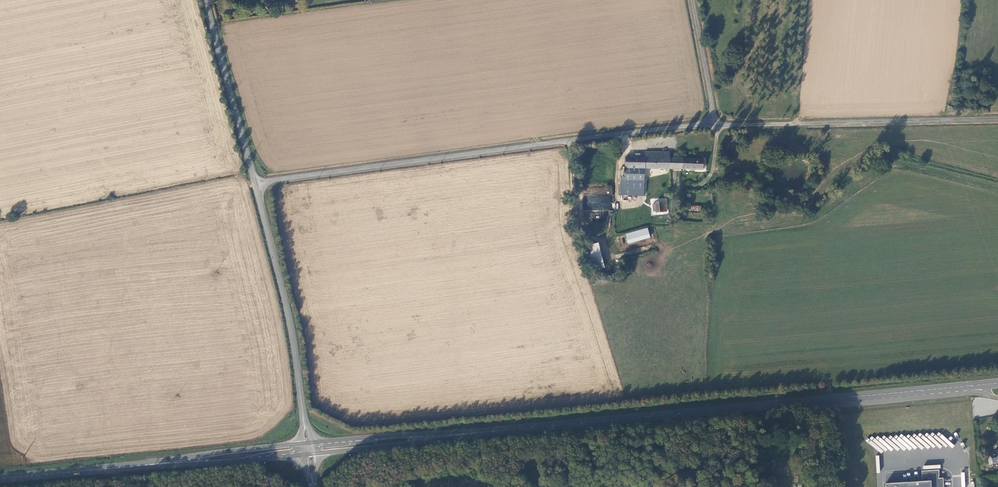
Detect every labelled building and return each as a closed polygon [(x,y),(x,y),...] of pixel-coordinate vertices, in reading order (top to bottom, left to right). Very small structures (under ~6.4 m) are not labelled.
[(618,180),(617,196),(646,197),(646,185),(641,184),(641,170),(700,172),(700,160),(666,159),(666,155),(642,155),(641,159),(622,158),(622,180),(618,180)] [(609,197),(593,196),(592,212),(608,213),(609,197)] [(654,206),(651,206),(652,213),(649,214),(649,217),(654,216),(654,215),(664,213),(663,203),(653,204),(654,206)] [(645,230),(624,233),(609,235),(609,243),(624,242),(646,239),(645,230)] [(606,236),(589,237),(590,253),(607,252),(606,236)] [(982,456),(986,470),(990,469),(989,465),(997,462),(997,446),(996,447),(997,450),(994,451),(994,452),(987,454),(986,451),(984,452),(985,455),(982,456)] [(882,484),(883,486),(941,486),(940,478),(936,479),(935,476),(936,476),(936,470),(918,472),(918,482),(882,484)]
